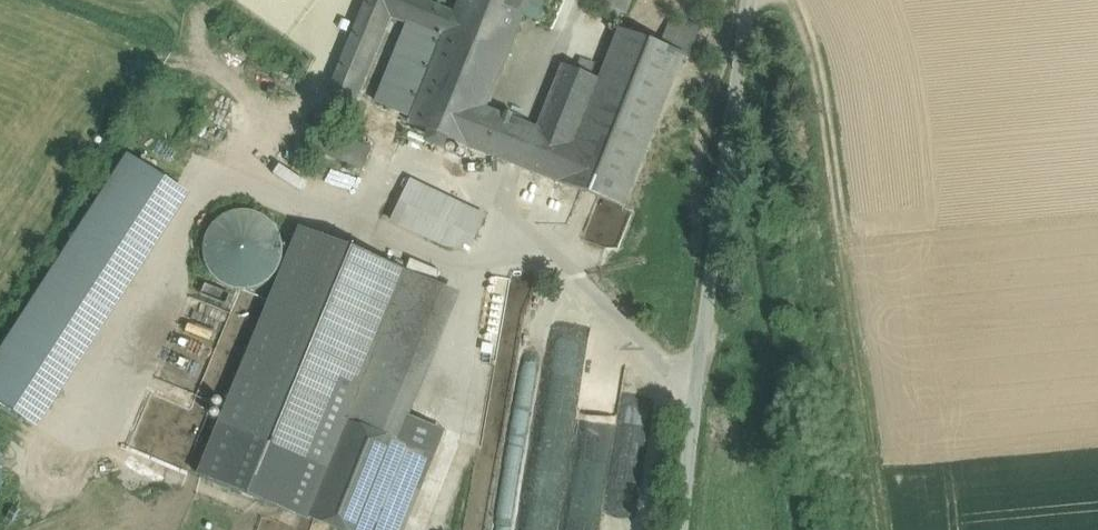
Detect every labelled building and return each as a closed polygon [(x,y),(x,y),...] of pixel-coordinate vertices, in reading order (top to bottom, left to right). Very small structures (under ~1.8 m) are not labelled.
[(422,0),(367,0),(330,94),(353,103),(389,14),(409,22),(445,37),(454,13),(422,0)] [(454,13),(494,29),(491,39),(510,47),(528,0),(459,0),(454,13)] [(599,4),(624,14),(630,0),(601,0),(599,4)] [(494,29),(454,13),(445,37),(413,118),(410,125),(454,142),(469,104),(486,110),(510,47),(491,39),(494,29)] [(445,37),(409,22),(376,103),(413,118),(445,37)] [(684,56),(618,30),(599,81),(590,102),(568,155),(559,183),(624,209),(684,56)] [(599,81),(563,67),(554,88),(590,102),(599,81)] [(590,102),(554,88),(538,130),(533,142),(568,155),(590,102)] [(486,110),(469,104),(454,142),(523,169),(533,142),(538,130),(486,110)] [(369,149),(321,130),(312,151),(361,170),(369,149)] [(568,155),(533,142),(523,169),(559,183),(568,155)] [(0,357),(0,403),(39,428),(191,194),(131,156),(0,357)] [(483,218),(407,182),(397,203),(473,240),(483,218)] [(465,256),(473,240),(397,203),(389,219),(465,256)] [(281,266),(284,251),(281,236),(272,223),(259,215),(243,212),(228,215),(216,224),(207,237),(204,252),(207,267),(216,280),(229,288),(244,291),(260,288),(272,279),(281,266)] [(310,522),(311,518),(350,422),(344,420),(405,271),(303,229),(201,477),(310,522)] [(344,420),(350,422),(399,442),(460,294),(405,271),(344,420)] [(161,324),(171,328),(180,307),(170,303),(161,324)] [(551,349),(531,508),(565,512),(571,469),(593,472),(594,464),(610,465),(613,441),(606,440),(608,424),(612,425),(620,362),(589,358),(589,354),(551,349)] [(340,529),(372,529),(402,444),(399,442),(350,422),(311,518),(340,529)] [(402,444),(372,529),(406,529),(435,457),(402,444)]
